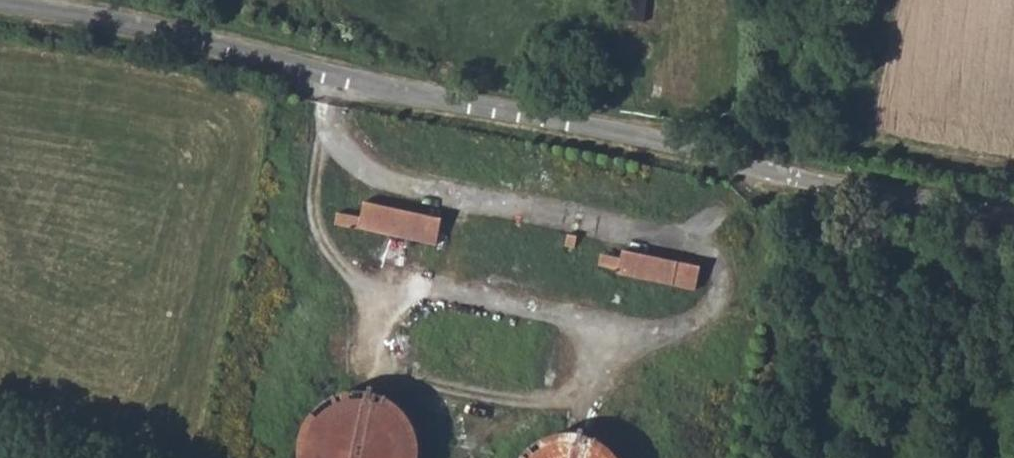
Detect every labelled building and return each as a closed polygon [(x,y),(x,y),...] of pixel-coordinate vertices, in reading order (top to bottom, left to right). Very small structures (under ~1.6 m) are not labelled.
[(439,244),(445,215),(366,198),(362,215),(340,210),(337,222),(439,244)] [(620,274),(700,287),(704,261),(624,249),(620,274)] [(305,457),(411,457),(413,451),(411,437),(405,423),(398,412),(390,405),(379,399),(364,395),(353,395),(342,397),(329,403),(317,414),(310,424),(305,441),(305,457)] [(606,456),(594,449),(580,445),(568,445),(558,448),(545,454),(540,457),(609,457),(606,456)]
